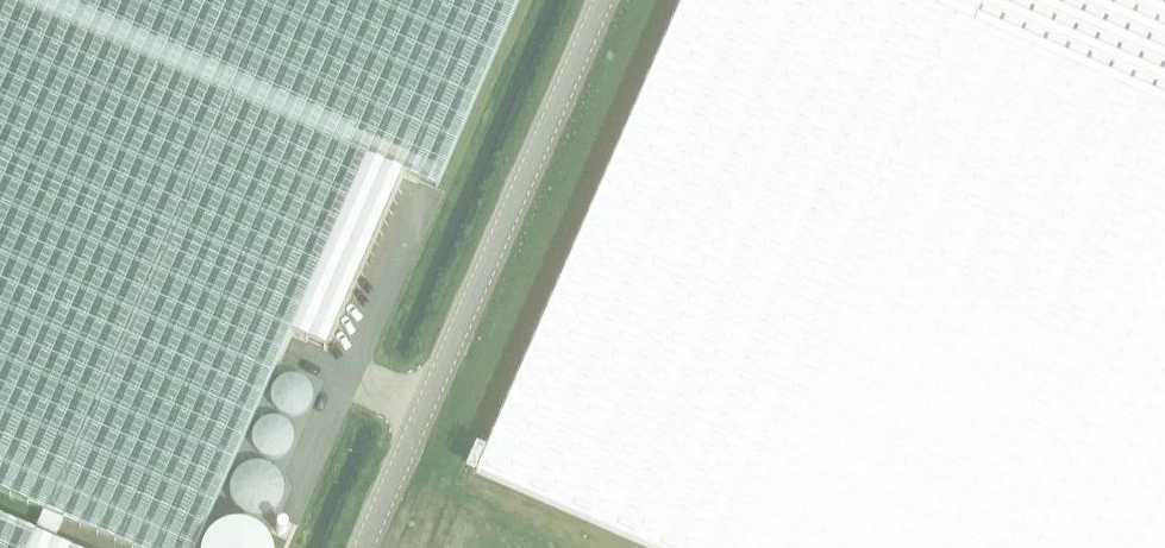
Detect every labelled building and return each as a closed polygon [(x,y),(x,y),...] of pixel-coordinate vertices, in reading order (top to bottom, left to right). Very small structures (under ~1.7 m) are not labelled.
[(127,547),(197,547),(291,334),(326,349),(402,175),(437,190),(521,0),(0,0),(0,492),(127,547)] [(477,474),(648,547),(1164,547),(1164,0),(684,0),(477,474)] [(0,518),(0,547),(68,547),(0,518)]
